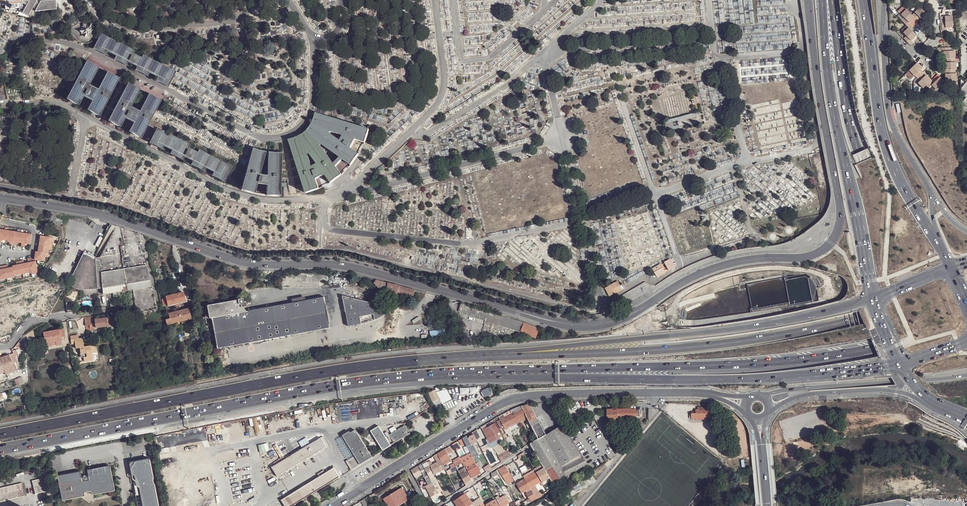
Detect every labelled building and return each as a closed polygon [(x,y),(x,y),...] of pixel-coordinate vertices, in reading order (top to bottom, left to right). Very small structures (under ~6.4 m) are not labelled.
[(2,5),(5,5),(5,9),(9,9),(9,11),(15,10),(15,8),(18,8),(18,4),(21,4),(23,1),(23,0),(0,0),(0,4),(2,5)] [(23,1),(21,4),(18,4),(18,8),(15,8),(15,10),(19,10),(23,12),(22,13),(28,16),(33,7),(37,9),(35,12),(57,10),(56,0),(23,0),(23,1)] [(927,13),(920,7),(912,15),(913,16),(914,18),(918,21),(921,18),(923,20),(927,17),(925,15),(927,13)] [(904,18),(901,21),(906,25),(908,28),(910,30),(913,27),(909,23),(913,19),(911,18),(913,16),(912,15),(906,9),(901,15),(904,18)] [(941,22),(941,31),(946,30),(946,28),(951,28),(950,26),(953,26),(952,16),(945,17),(945,22),(941,22)] [(88,23),(81,27),(82,35),(89,38),(95,34),(95,27),(88,23)] [(906,36),(904,39),(909,45),(912,42),(911,41),(915,37),(913,36),(915,34),(910,30),(908,28),(903,33),(906,36)] [(136,48),(102,31),(94,47),(107,53),(109,49),(117,54),(115,57),(149,74),(151,71),(159,75),(157,79),(170,85),(178,69),(144,52),(143,55),(134,51),(136,48)] [(950,48),(941,48),(941,52),(943,52),(943,57),(946,57),(946,59),(955,59),(955,51),(950,51),(950,48)] [(100,64),(87,58),(68,96),(81,103),(85,94),(93,99),(90,107),(102,114),(121,76),(109,69),(100,86),(91,81),(100,64)] [(955,59),(946,59),(947,63),(944,63),(945,68),(947,68),(947,70),(956,70),(956,63),(955,63),(955,59)] [(915,64),(909,71),(914,76),(915,76),(917,79),(923,73),(920,70),(922,68),(919,65),(917,66),(915,64)] [(945,71),(944,71),(944,75),(945,75),(945,80),(947,80),(947,82),(957,82),(956,76),(956,72),(956,70),(947,70),(945,71)] [(918,83),(923,89),(926,86),(931,81),(927,77),(926,79),(924,77),(926,75),(923,73),(917,79),(920,81),(918,83)] [(940,78),(934,83),(932,80),(931,81),(926,86),(929,89),(932,86),(936,91),(938,91),(945,83),(940,78)] [(142,86),(130,80),(110,118),(123,124),(127,116),(135,120),(132,129),(144,135),(163,97),(151,90),(142,107),(134,103),(142,86)] [(306,130),(305,131),(303,132),(301,134),(299,135),(297,135),(295,136),(293,137),(290,137),(289,137),(307,190),(321,187),(317,177),(326,173),(332,181),(343,173),(337,164),(344,157),(352,163),(360,152),(352,146),(356,138),(366,141),(371,127),(317,110),(316,111),(316,113),(315,115),(315,117),(314,119),(313,121),(312,123),(311,125),(309,126),(308,128),(306,130)] [(192,142),(159,125),(151,141),(163,147),(165,143),(173,148),(172,152),(184,158),(186,154),(194,159),(192,162),(205,169),(207,165),(215,170),(213,173),(225,180),(234,164),(200,147),(199,150),(190,145),(192,142)] [(254,146),(242,187),(256,191),(259,181),(268,183),(268,193),(282,194),(284,150),(269,149),(268,173),(265,173),(261,172),(267,149),(254,146)] [(100,256),(101,272),(123,268),(147,265),(139,234),(118,226),(115,225),(100,255),(100,256)] [(0,229),(0,242),(0,240),(9,242),(9,245),(16,246),(17,243),(21,244),(20,247),(24,247),(25,244),(30,245),(31,234),(0,229)] [(37,252),(35,252),(34,260),(44,262),(45,257),(48,258),(48,254),(48,250),(51,250),(52,243),(49,242),(50,238),(47,237),(48,235),(45,235),(45,237),(40,236),(37,252)] [(94,256),(94,255),(84,249),(66,281),(76,287),(83,287),(94,287),(95,287),(94,256)] [(94,256),(95,287),(103,287),(101,272),(100,256),(94,256)] [(0,270),(0,281),(14,278),(14,277),(30,273),(30,274),(37,273),(35,262),(32,262),(31,258),(27,259),(28,263),(24,264),(23,261),(16,262),(16,265),(12,266),(12,267),(7,268),(7,265),(0,267),(0,268),(0,270)] [(669,271),(676,267),(671,259),(664,262),(669,271)] [(657,278),(666,273),(661,264),(652,269),(657,278)] [(123,268),(126,284),(151,281),(147,265),(123,268)] [(123,268),(101,272),(103,287),(103,288),(126,284),(123,268)] [(388,283),(375,280),(375,282),(374,283),(379,289),(386,290),(388,283)] [(126,284),(128,296),(129,311),(135,310),(136,314),(159,309),(151,281),(126,284)] [(618,281),(605,288),(610,297),(623,290),(618,281)] [(399,286),(388,283),(386,290),(386,292),(397,295),(397,293),(399,286)] [(126,284),(103,288),(103,293),(113,292),(113,298),(114,297),(128,296),(126,284)] [(399,286),(397,293),(414,295),(415,290),(399,286)] [(0,297),(0,304),(25,296),(22,289),(0,297)] [(181,301),(185,300),(183,291),(167,296),(167,298),(161,299),(163,305),(167,305),(168,304),(173,303),(181,301)] [(393,308),(343,296),(349,326),(361,324),(361,325),(365,324),(369,323),(373,322),(376,321),(375,320),(378,319),(380,319),(381,318),(387,313),(393,308)] [(0,305),(0,337),(13,332),(11,325),(24,321),(23,317),(30,315),(23,297),(0,305)] [(217,348),(329,328),(324,297),(306,300),(292,303),(247,311),(211,317),(211,319),(217,348)] [(246,302),(245,302),(244,303),(244,300),(243,299),(207,306),(209,318),(211,319),(211,317),(247,311),(246,307),(247,306),(247,305),(247,303),(246,302)] [(171,318),(172,323),(178,322),(178,321),(181,320),(184,319),(184,320),(191,319),(189,309),(169,313),(171,318)] [(93,328),(96,327),(95,319),(95,316),(85,317),(86,322),(86,325),(90,325),(90,328),(93,328)] [(96,327),(108,326),(107,317),(95,319),(96,327)] [(462,322),(459,324),(466,336),(469,334),(462,322)] [(524,323),(520,331),(533,337),(535,338),(536,337),(539,329),(524,323)] [(44,331),(45,342),(55,340),(56,344),(61,344),(60,337),(66,336),(64,328),(44,331)] [(25,340),(25,346),(30,346),(29,341),(35,339),(34,336),(32,331),(27,335),(26,335),(25,337),(25,340)] [(72,343),(84,342),(83,337),(79,338),(78,334),(71,335),(72,343)] [(84,342),(72,343),(72,344),(75,344),(76,348),(80,347),(81,354),(83,354),(86,353),(86,356),(83,356),(84,358),(84,362),(93,361),(92,353),(91,345),(84,346),(84,342)] [(15,363),(18,362),(16,356),(19,355),(17,349),(13,350),(14,353),(12,354),(10,355),(5,356),(0,358),(0,360),(4,371),(6,374),(8,374),(11,373),(16,371),(13,364),(15,363)] [(11,374),(19,372),(15,363),(13,364),(16,371),(11,373),(8,374),(8,376),(11,374)] [(14,381),(16,387),(20,385),(24,384),(22,378),(18,379),(14,381)] [(484,396),(491,394),(489,388),(482,390),(484,396)] [(439,399),(445,396),(441,389),(437,391),(436,389),(429,393),(436,408),(442,405),(439,399)] [(530,405),(522,406),(523,408),(528,418),(530,423),(530,424),(537,420),(530,405)] [(528,418),(523,408),(514,413),(516,418),(519,423),(528,418)] [(618,419),(636,419),(636,416),(637,416),(637,411),(636,411),(636,410),(636,409),(618,409),(612,408),(612,409),(607,409),(607,417),(608,416),(608,421),(618,421),(618,419)] [(714,408),(698,408),(698,410),(696,410),(696,414),(691,414),(691,419),(696,419),(696,420),(708,420),(708,419),(716,419),(716,410),(714,410),(714,408)] [(516,418),(514,413),(512,413),(507,416),(505,417),(510,428),(511,427),(515,426),(512,420),(516,418)] [(505,417),(500,419),(502,423),(504,427),(506,430),(510,428),(505,417)] [(511,429),(512,432),(521,427),(519,423),(516,418),(512,420),(515,426),(511,427),(512,429),(511,429)] [(546,435),(540,422),(539,423),(532,426),(538,440),(546,435)] [(486,440),(488,445),(500,439),(498,434),(500,433),(495,423),(492,425),(491,423),(487,425),(489,427),(482,430),(487,440),(486,440)] [(410,434),(405,425),(389,435),(390,436),(393,440),(395,444),(410,434)] [(538,440),(531,444),(543,466),(544,468),(550,478),(552,482),(555,487),(590,468),(568,433),(566,430),(563,425),(546,435),(538,440)] [(379,426),(371,431),(383,451),(391,446),(386,438),(384,434),(379,426)] [(353,470),(372,458),(355,431),(350,433),(349,432),(343,436),(355,457),(348,461),(353,470)] [(323,436),(321,438),(326,448),(329,446),(323,436)] [(472,445),(471,442),(469,438),(467,436),(464,438),(467,443),(468,447),(472,445)] [(272,468),(278,478),(306,460),(324,449),(326,448),(321,438),(302,449),(286,459),(272,468)] [(286,459),(302,449),(300,445),(283,455),(286,459)] [(450,447),(438,454),(444,466),(451,461),(449,456),(448,454),(452,452),(450,447)] [(324,449),(306,460),(307,461),(324,451),(324,449)] [(137,505),(158,505),(154,485),(154,484),(153,480),(153,479),(150,459),(149,458),(130,462),(129,463),(137,505)] [(457,466),(463,463),(461,459),(461,458),(454,462),(455,464),(457,466)] [(445,472),(446,471),(441,461),(433,465),(431,465),(430,466),(435,475),(444,470),(445,472)] [(437,480),(434,475),(430,467),(428,462),(424,465),(427,471),(432,482),(437,480)] [(452,469),(447,471),(449,475),(458,470),(457,469),(464,465),(463,463),(457,466),(452,469)] [(478,467),(476,463),(467,467),(469,471),(478,467)] [(80,472),(58,476),(57,477),(62,500),(63,501),(81,498),(85,491),(89,490),(96,495),(114,491),(114,490),(110,467),(109,466),(86,470),(88,477),(86,477),(86,476),(85,475),(84,476),(83,477),(83,478),(81,478),(80,472)] [(514,480),(506,466),(497,471),(499,474),(504,483),(505,482),(507,485),(514,480)] [(411,471),(415,477),(420,475),(416,467),(411,471)] [(481,473),(478,467),(469,471),(472,478),(471,478),(473,482),(475,481),(473,477),(481,473)] [(544,468),(537,473),(542,481),(542,483),(550,478),(544,468)] [(285,505),(294,505),(340,478),(334,469),(282,501),(285,505)] [(423,473),(429,484),(432,482),(427,471),(423,473)] [(465,484),(471,480),(467,472),(467,471),(461,475),(465,484)] [(535,485),(542,481),(537,473),(528,478),(525,479),(530,488),(535,485)] [(44,477),(33,480),(36,493),(47,490),(44,477)] [(517,484),(521,493),(526,491),(530,488),(525,479),(517,484)] [(438,481),(433,483),(434,486),(437,491),(439,494),(443,491),(438,481)] [(0,487),(0,497),(1,501),(26,495),(23,482),(0,487)] [(386,497),(390,503),(388,505),(389,505),(399,505),(409,499),(403,489),(403,487),(386,497)] [(530,488),(526,491),(527,493),(526,493),(529,499),(527,500),(528,502),(530,501),(531,503),(537,499),(534,495),(532,491),(530,488)] [(445,499),(441,494),(435,498),(438,503),(445,499)] [(481,499),(472,504),(469,498),(466,494),(455,501),(458,505),(475,505),(478,504),(480,505),(483,504),(481,499)] [(501,505),(504,505),(509,503),(505,495),(497,500),(501,505)]
